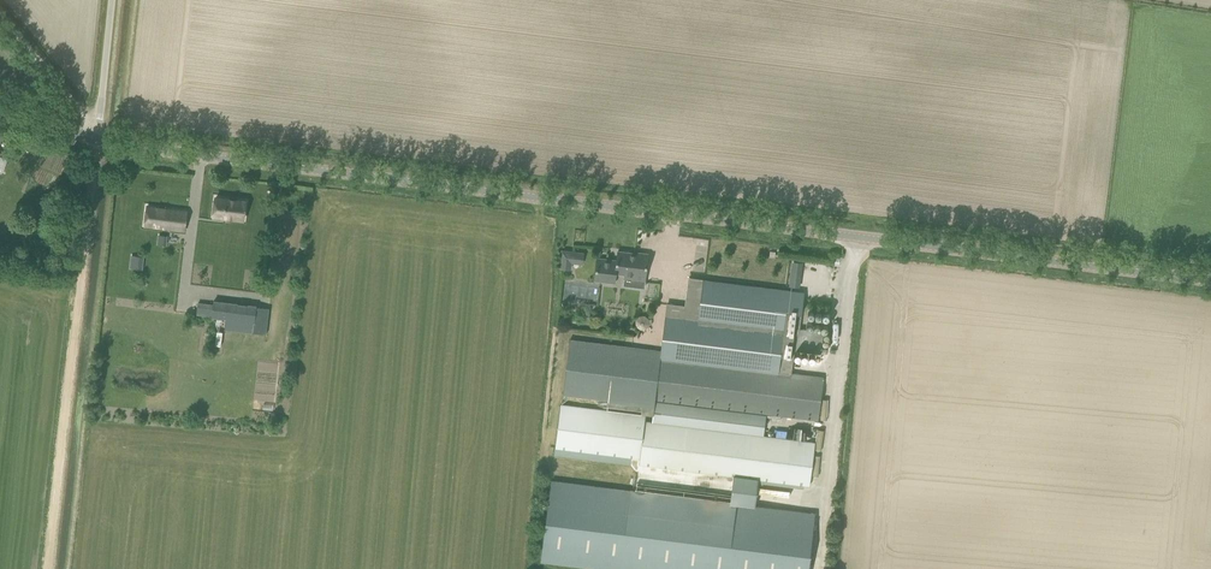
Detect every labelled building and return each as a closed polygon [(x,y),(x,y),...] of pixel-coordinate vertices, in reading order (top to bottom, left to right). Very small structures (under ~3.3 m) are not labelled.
[(216,197),(214,209),(214,216),(244,219),(246,201),(216,197)] [(187,210),(147,205),(145,226),(184,231),(187,210)] [(683,238),(683,273),(695,273),(695,238),(683,238)] [(585,263),(585,250),(562,250),(562,268),(572,268),(573,263),(585,263)] [(614,283),(615,274),(625,275),(624,285),(644,287),(648,254),(636,253),(636,254),(617,252),(616,261),(597,259),(595,271),(594,281),(614,283)] [(132,255),(130,268),(142,269),(143,256),(132,255)] [(667,304),(661,351),(671,353),(671,359),(779,372),(789,291),(703,280),(702,287),(688,285),(685,306),(667,304)] [(789,291),(779,372),(790,373),(793,350),(821,353),(823,331),(800,328),(804,293),(789,291)] [(211,316),(225,318),(225,330),(253,333),(253,332),(266,334),(269,308),(257,306),(257,305),(228,302),(213,301),(211,316)] [(607,409),(655,415),(654,423),(647,422),(648,416),(560,405),(554,455),(630,464),(635,470),(638,471),(636,490),(736,503),(739,477),(750,478),(750,485),(755,485),(763,486),(763,482),(804,488),(804,484),(810,485),(815,443),(759,436),(762,412),(818,419),(823,378),(790,373),(779,372),(671,359),(671,353),(661,351),(570,340),(563,394),(608,399),(607,409)] [(599,568),(808,568),(815,512),(736,503),(636,490),(551,480),(541,562),(599,568)]
